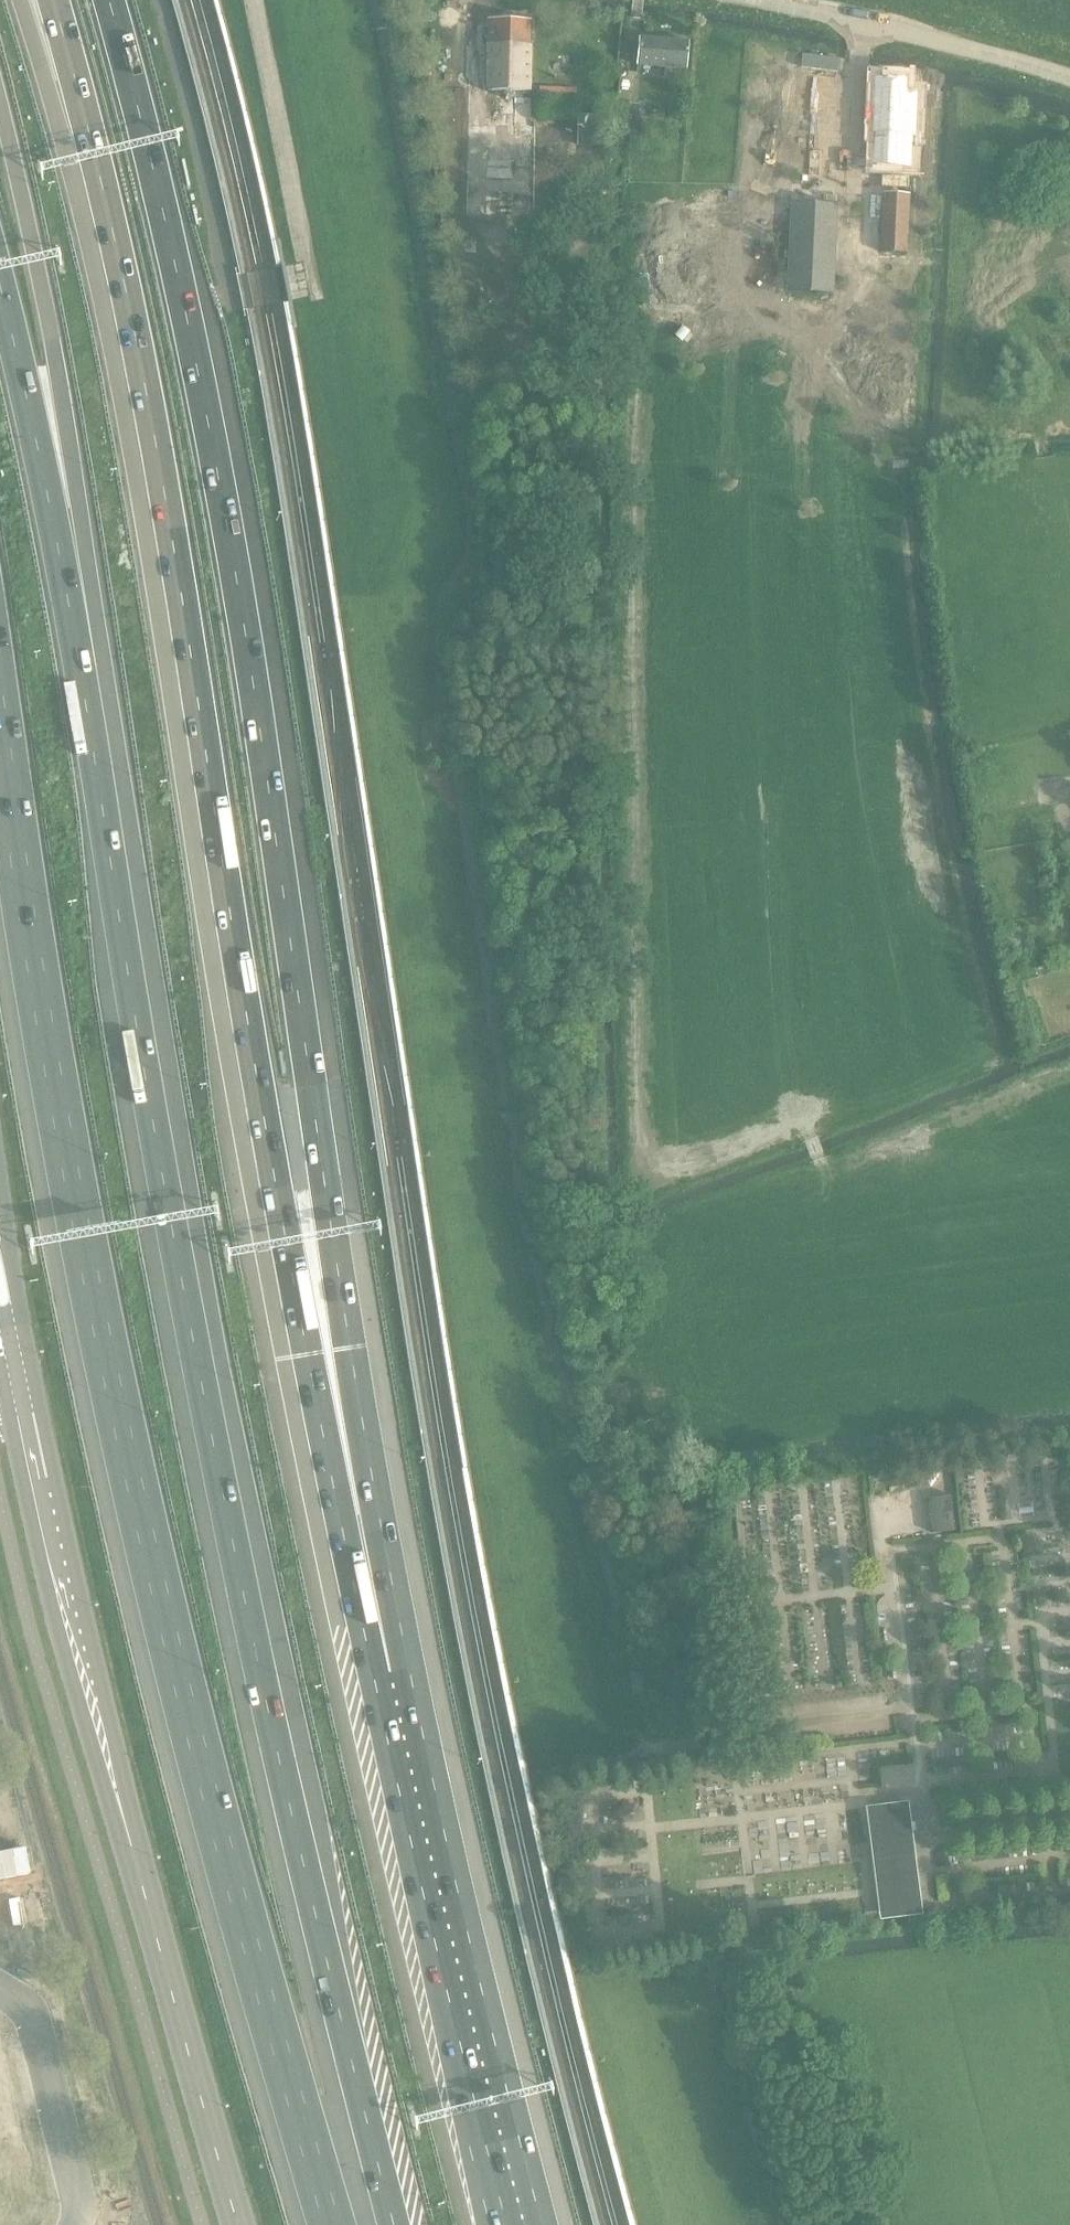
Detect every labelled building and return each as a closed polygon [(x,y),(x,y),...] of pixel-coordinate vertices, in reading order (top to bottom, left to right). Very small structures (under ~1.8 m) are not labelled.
[(489,21),(488,89),(529,90),(530,22),(489,21)] [(638,65),(686,69),(688,42),(640,38),(638,65)] [(877,84),(875,137),(877,137),(876,162),(911,163),(912,138),(915,139),(917,98),(905,98),(905,85),(877,84)] [(677,86),(675,104),(683,105),(685,86),(677,86)] [(577,96),(542,95),(541,119),(577,121),(577,96)] [(637,136),(640,104),(620,102),(617,133),(637,136)] [(601,146),(601,115),(578,115),(577,145),(601,146)] [(1069,188),(1069,170),(1062,175),(1069,188)] [(884,194),(881,252),(907,253),(909,195),(884,194)] [(792,203),(788,291),(832,293),(833,274),(819,274),(821,240),(834,241),(836,205),(792,203)] [(1054,964),(1052,949),(1040,951),(1042,965),(1054,964)] [(955,1530),(951,1495),(929,1498),(933,1533),(955,1530)] [(908,1861),(903,1824),(905,1824),(902,1805),(870,1809),(872,1828),(873,1828),(874,1835),(873,1835),(877,1864),(878,1864),(878,1869),(878,1878),(880,1898),(881,1901),(881,1903),(883,1905),(884,1907),(886,1908),(888,1910),(890,1910),(893,1911),(895,1911),(907,1910),(906,1900),(910,1898),(911,1897),(912,1895),(913,1894),(914,1893),(915,1891),(915,1889),(915,1888),(915,1886),(913,1870),(914,1870),(913,1860),(908,1861)]
